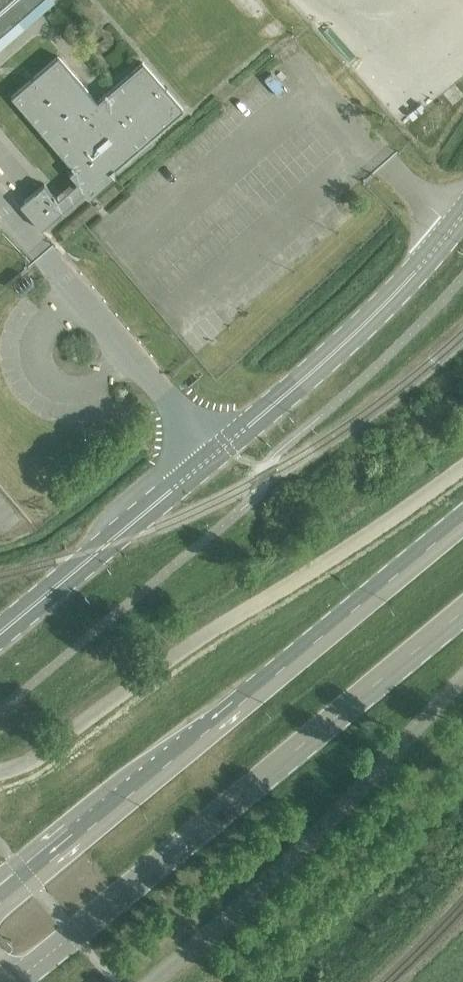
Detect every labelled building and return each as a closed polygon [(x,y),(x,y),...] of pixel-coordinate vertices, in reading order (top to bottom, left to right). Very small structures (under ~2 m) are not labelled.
[(34,0),(0,0),(0,29),(34,0)] [(43,11),(35,1),(0,32),(0,49),(43,11)] [(70,173),(74,179),(82,188),(100,189),(114,177),(110,172),(183,109),(142,62),(97,101),(57,56),(11,96),(74,169),(70,173)] [(61,204),(55,196),(44,184),(25,201),(33,211),(51,212),(61,204)]
